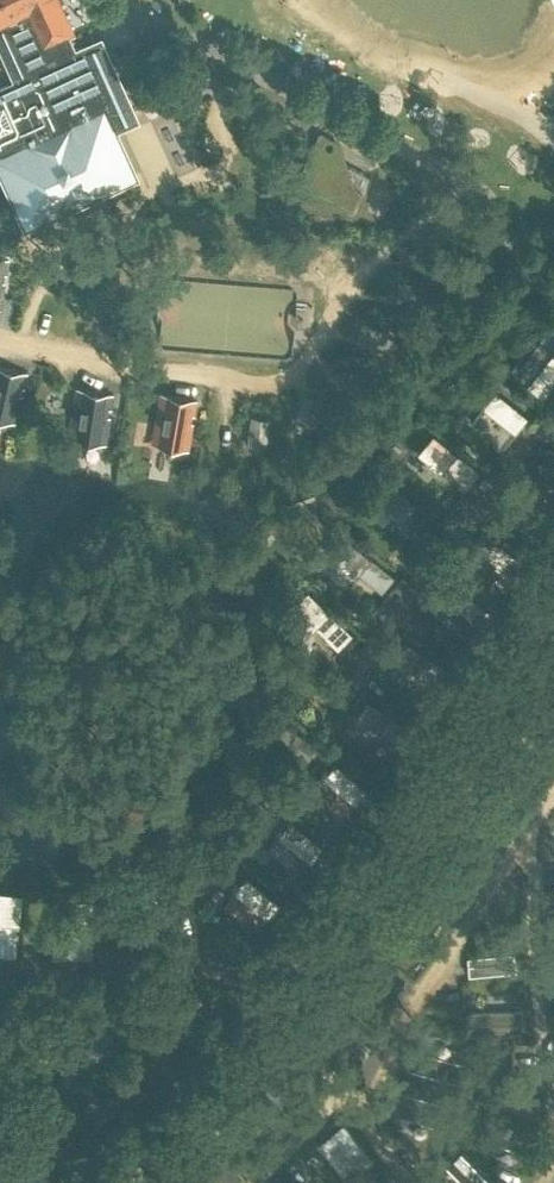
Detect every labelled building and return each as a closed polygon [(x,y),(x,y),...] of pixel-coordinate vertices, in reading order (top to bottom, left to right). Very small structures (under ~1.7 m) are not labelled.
[(14,81),(0,87),(0,172),(25,227),(136,178),(115,130),(136,121),(101,40),(75,51),(68,35),(72,34),(71,31),(56,0),(0,0),(0,50),(14,81)] [(4,282),(0,282),(2,273),(5,273),(8,259),(0,258),(0,300),(4,282)] [(383,349),(388,329),(361,322),(356,342),(383,349)] [(553,382),(553,352),(538,339),(512,373),(542,397),(553,382)] [(256,391),(265,392),(266,365),(257,365),(256,391)] [(14,421),(20,394),(16,393),(18,385),(22,386),(25,373),(0,367),(0,418),(14,421)] [(77,389),(69,438),(103,443),(107,415),(103,414),(104,406),(109,407),(111,394),(77,389)] [(503,445),(527,415),(494,389),(470,419),(503,445)] [(160,394),(152,443),(186,449),(191,421),(187,420),(188,412),(192,413),(194,400),(160,394)] [(316,427),(324,399),(303,394),(296,421),(316,427)] [(270,447),(271,418),(250,417),(249,446),(270,447)] [(480,472),(434,434),(420,451),(466,489),(480,472)] [(440,524),(392,482),(379,498),(427,540),(440,524)] [(525,564),(484,530),(472,545),(512,579),(525,564)] [(395,577),(346,537),(332,553),(381,593),(395,577)] [(492,612),(450,579),(439,594),(480,627),(492,612)] [(353,635),(308,591),(293,606),(337,650),(353,635)] [(457,674),(407,641),(396,659),(445,692),(457,674)] [(418,731),(368,699),(357,717),(407,749),(418,731)] [(344,817),(368,786),(334,760),(310,791),(344,817)] [(322,844),(289,818),(265,848),(298,874),(322,844)] [(245,874),(223,904),(254,928),(276,900),(245,874)] [(16,957),(22,897),(0,895),(0,955),(16,957)] [(548,934),(550,933),(553,932),(553,909),(541,914),(548,934)] [(518,972),(515,953),(470,957),(472,976),(518,972)] [(474,989),(464,989),(464,1002),(475,1001),(474,989)] [(94,1007),(80,1015),(86,1025),(100,1017),(94,1007)] [(524,1011),(469,1013),(470,1034),(524,1032),(524,1011)] [(137,1034),(131,1042),(143,1052),(150,1044),(137,1034)] [(463,1064),(417,1051),(412,1069),(458,1082),(463,1064)] [(132,1053),(126,1061),(138,1071),(145,1063),(132,1053)] [(423,1120),(455,1130),(462,1108),(408,1091),(406,1098),(404,1100),(401,1109),(403,1113),(412,1115),(414,1115),(424,1118),(423,1120)] [(301,1102),(290,1113),(297,1120),(308,1109),(301,1102)] [(249,1114),(242,1122),(253,1134),(261,1126),(249,1114)] [(529,1155),(537,1138),(485,1120),(479,1139),(529,1155)] [(344,1127),(320,1146),(347,1180),(371,1161),(344,1127)] [(206,1140),(192,1154),(222,1182),(235,1182),(242,1176),(206,1140)] [(447,1170),(460,1182),(495,1182),(463,1153),(447,1170)] [(60,1168),(47,1182),(77,1182),(60,1168)]
